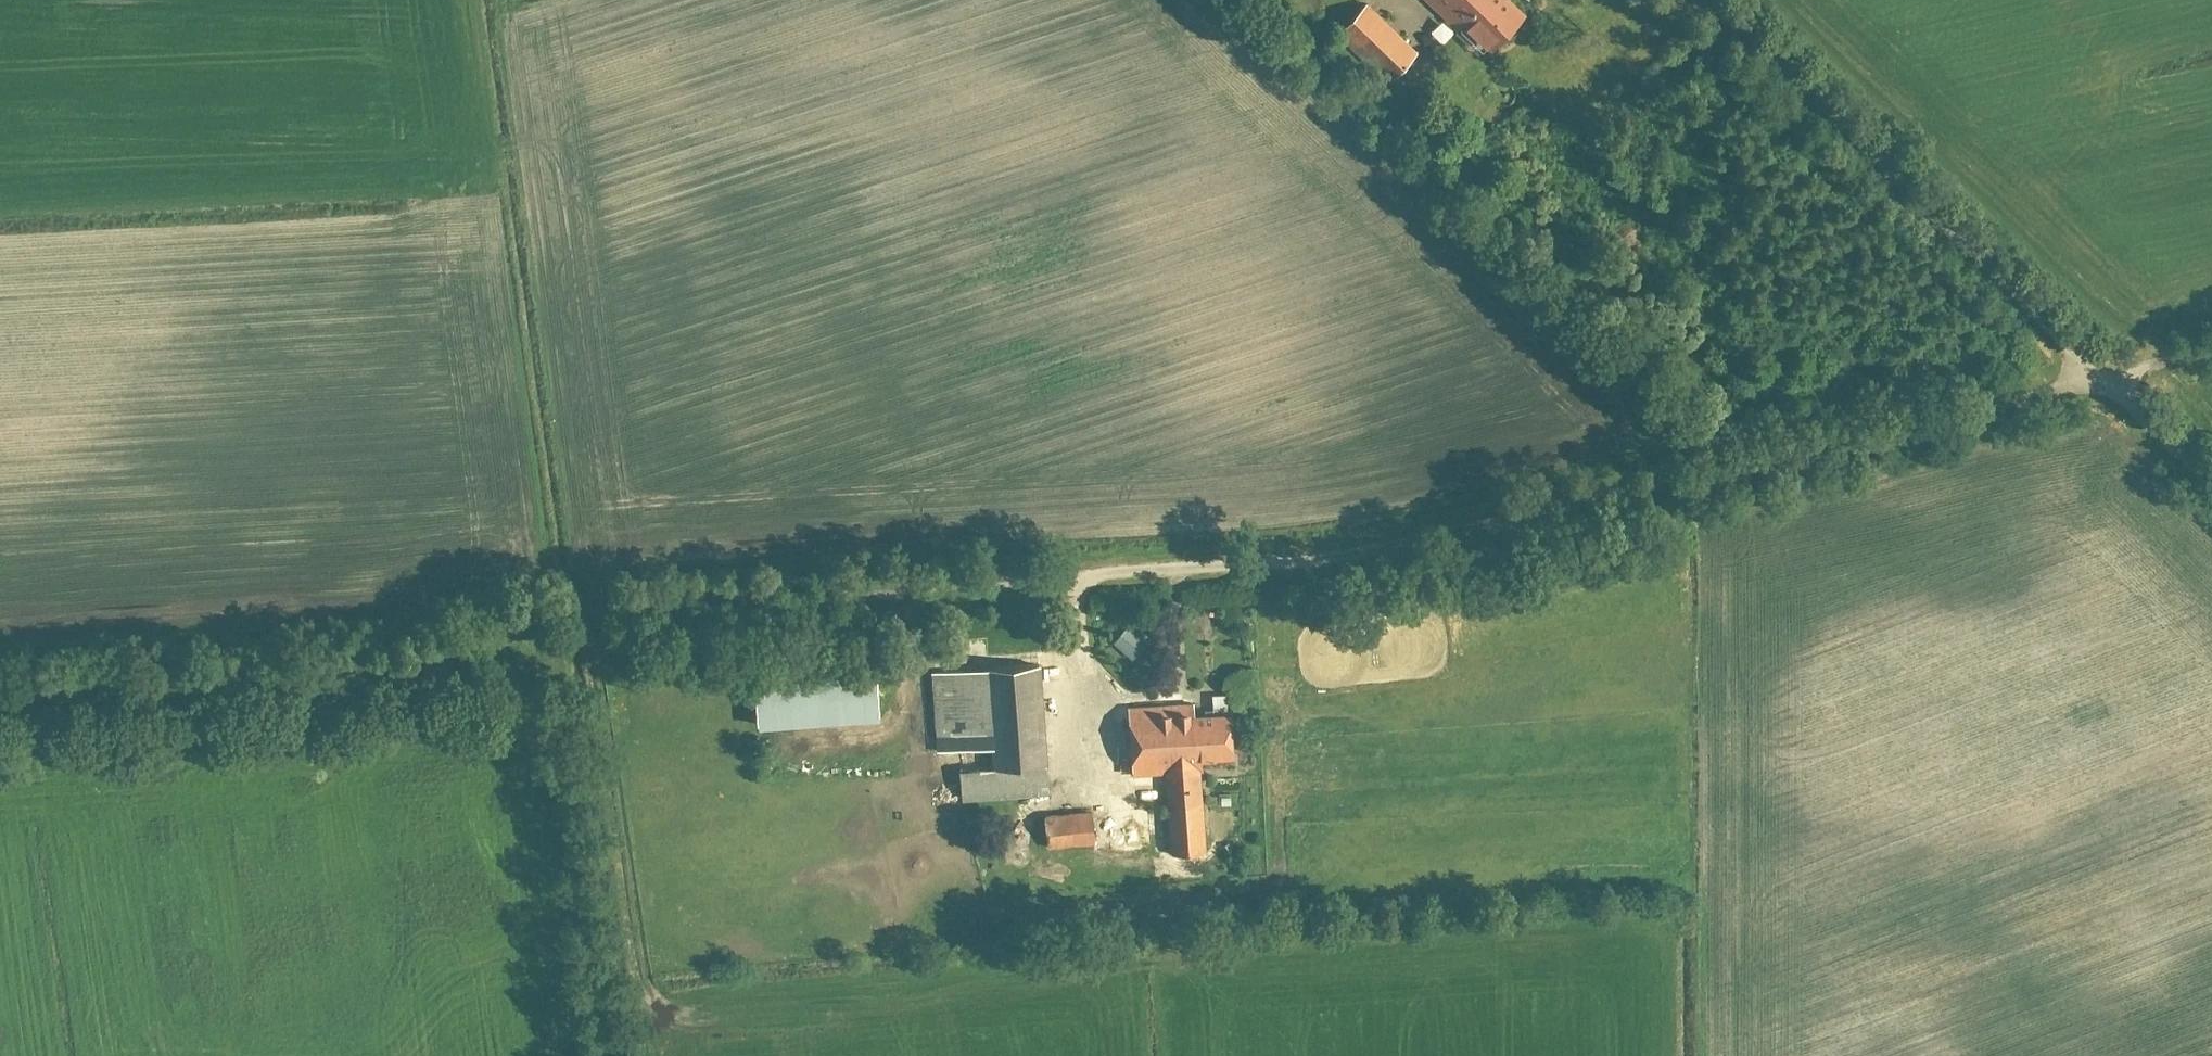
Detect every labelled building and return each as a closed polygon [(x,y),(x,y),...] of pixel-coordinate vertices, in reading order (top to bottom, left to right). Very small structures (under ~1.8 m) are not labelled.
[(1482,58),(1525,14),(1510,0),(1422,0),(1482,58)] [(1387,89),(1418,56),(1367,8),(1336,40),(1387,89)] [(1045,802),(1037,629),(949,634),(951,676),(932,677),(937,778),(960,777),(962,806),(1045,802)] [(1229,708),(1128,714),(1132,780),(1164,778),(1169,859),(1205,857),(1199,765),(1233,763),(1229,708)] [(1151,855),(1148,809),(1091,812),(1045,815),(1047,853),(1092,851),(1092,858),(1151,855)]
